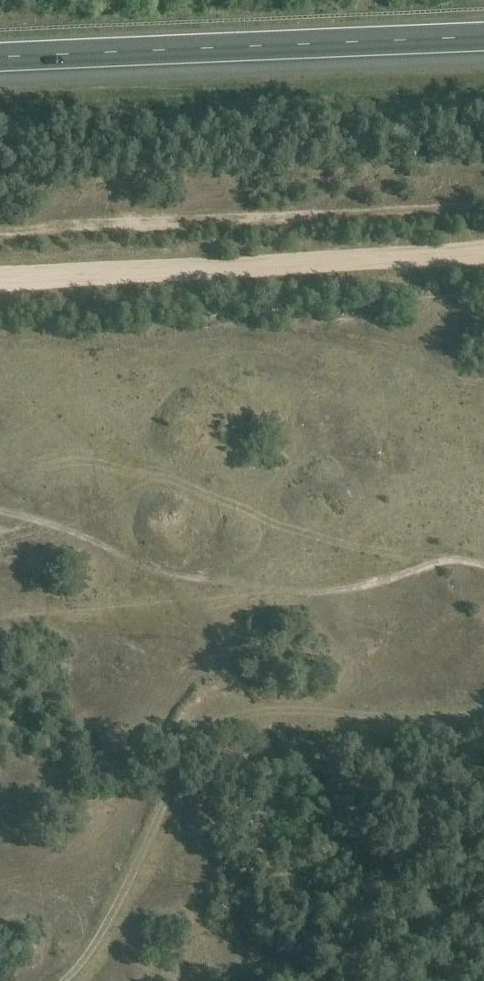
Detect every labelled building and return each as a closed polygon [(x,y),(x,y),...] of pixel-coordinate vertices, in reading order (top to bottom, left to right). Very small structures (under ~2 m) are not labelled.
[(16,69),(16,79),(33,79),(33,70),(16,69)]
